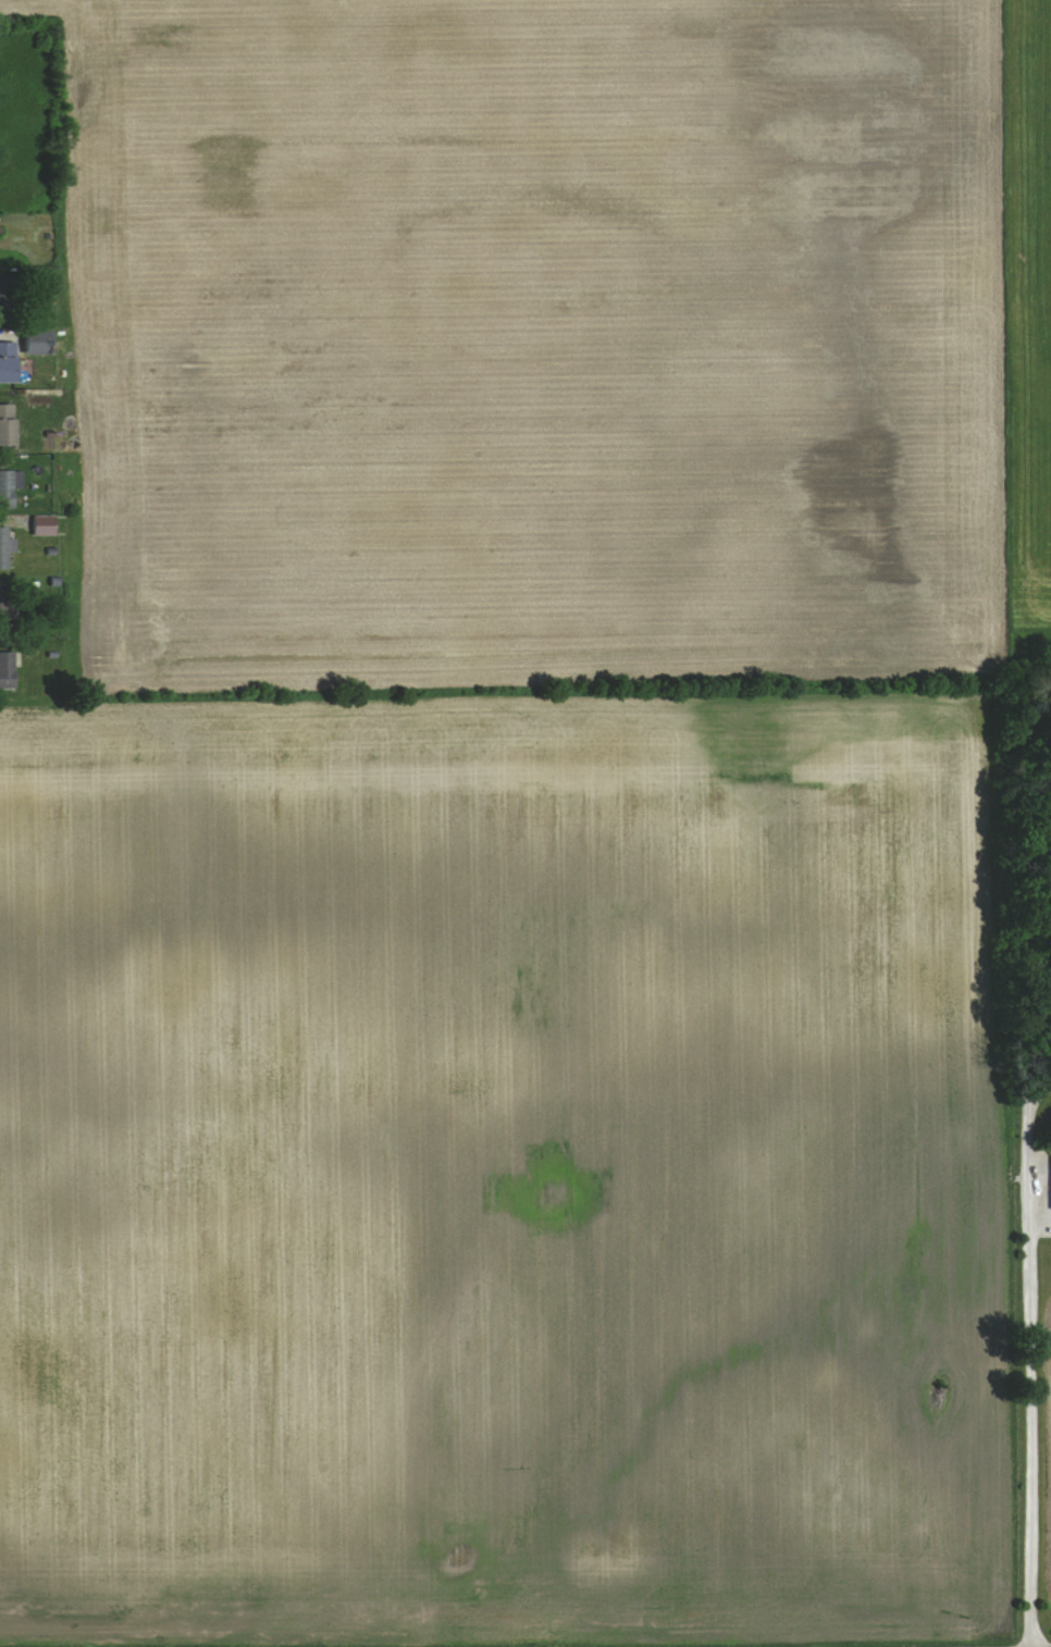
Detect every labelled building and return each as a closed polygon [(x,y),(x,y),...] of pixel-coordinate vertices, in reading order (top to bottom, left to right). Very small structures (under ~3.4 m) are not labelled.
[(0,275),(0,322),(12,322),(12,275),(0,275)] [(50,355),(50,332),(25,332),(25,355),(50,355)] [(14,343),(0,343),(0,383),(14,383),(14,343)] [(14,405),(0,405),(0,447),(14,447),(14,405)] [(21,472),(0,472),(0,509),(13,509),(13,490),(21,490),(21,472)] [(33,537),(54,537),(54,517),(33,517),(33,537)] [(8,570),(8,528),(0,528),(0,570),(8,570)] [(10,633),(10,591),(0,591),(0,633),(10,633)] [(14,653),(0,653),(0,690),(14,690),(14,653)]
